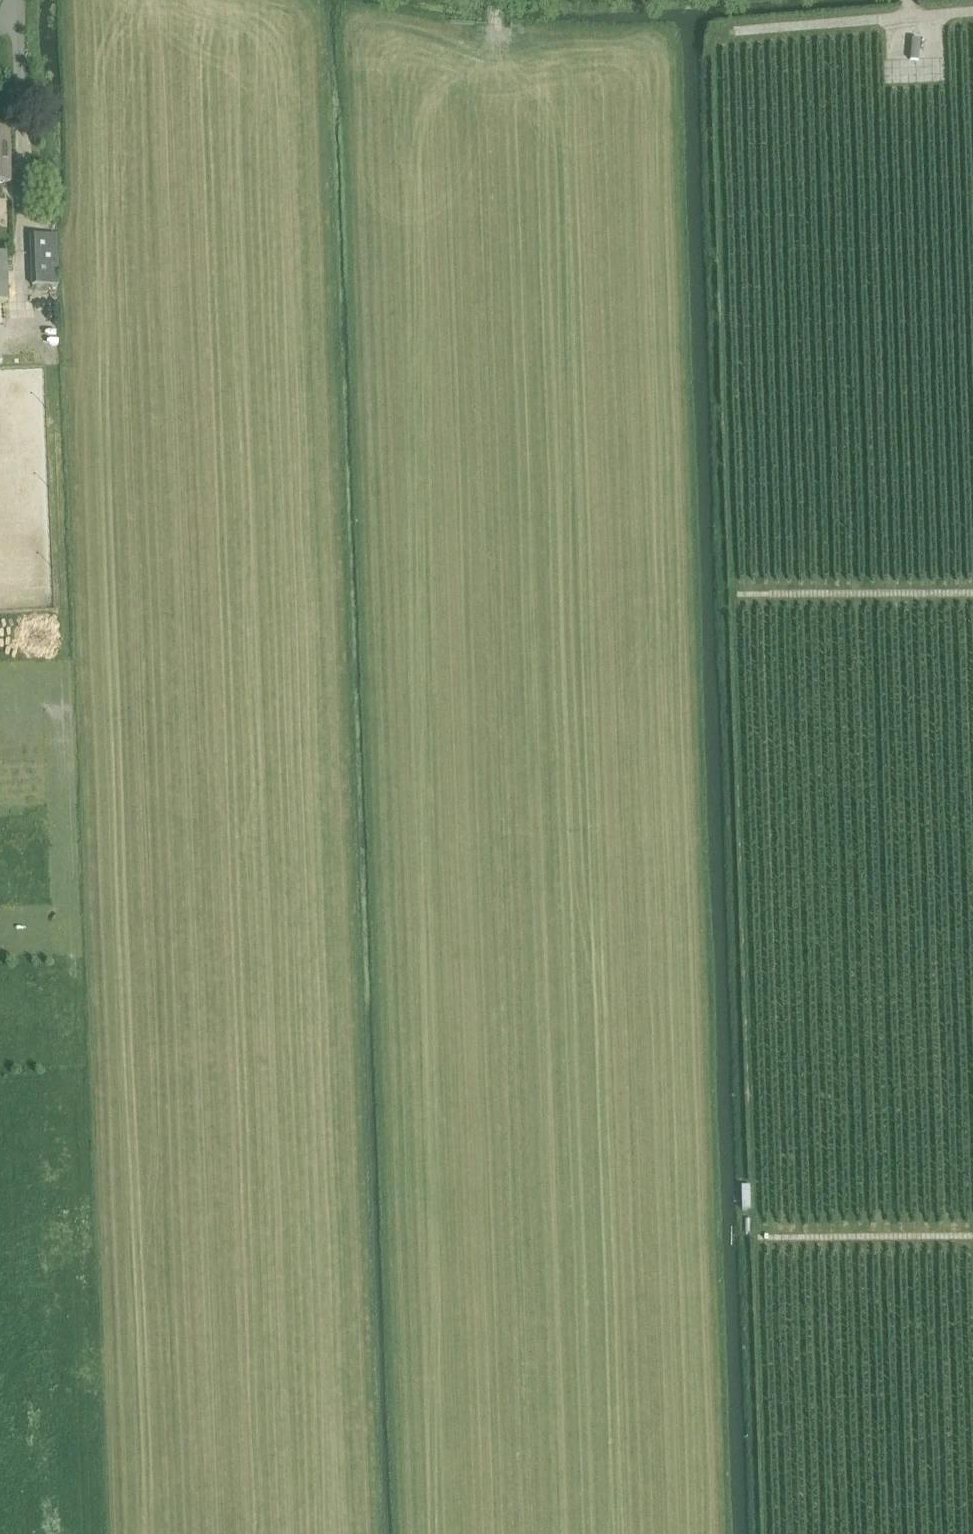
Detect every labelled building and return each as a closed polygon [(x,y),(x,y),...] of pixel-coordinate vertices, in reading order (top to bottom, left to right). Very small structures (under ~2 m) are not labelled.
[(10,184),(10,129),(0,129),(0,184),(10,184)] [(31,236),(32,287),(58,286),(57,235),(31,236)] [(8,302),(6,253),(0,253),(0,303),(8,302)] [(557,917),(567,917),(567,896),(557,896),(557,917)]
